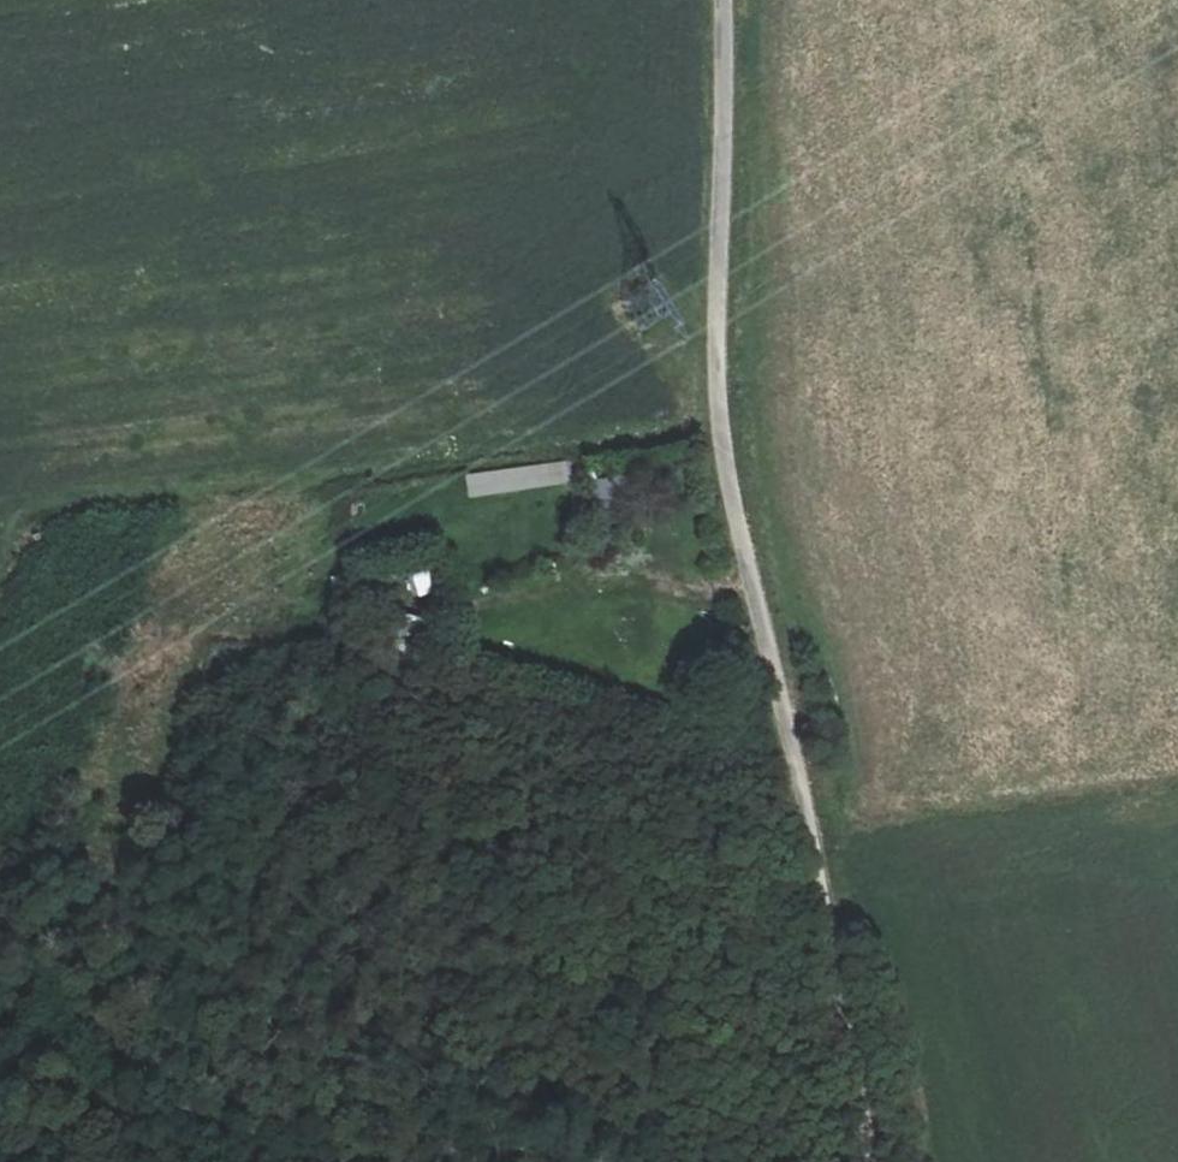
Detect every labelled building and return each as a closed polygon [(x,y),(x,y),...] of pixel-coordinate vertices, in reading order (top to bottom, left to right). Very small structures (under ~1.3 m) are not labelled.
[(468,494),(569,487),(568,466),(466,473),(468,494)] [(593,518),(627,519),(628,479),(594,478),(593,518)] [(430,567),(409,572),(415,598),(435,593),(430,567)] [(404,614),(399,641),(420,645),(424,618),(404,614)]
